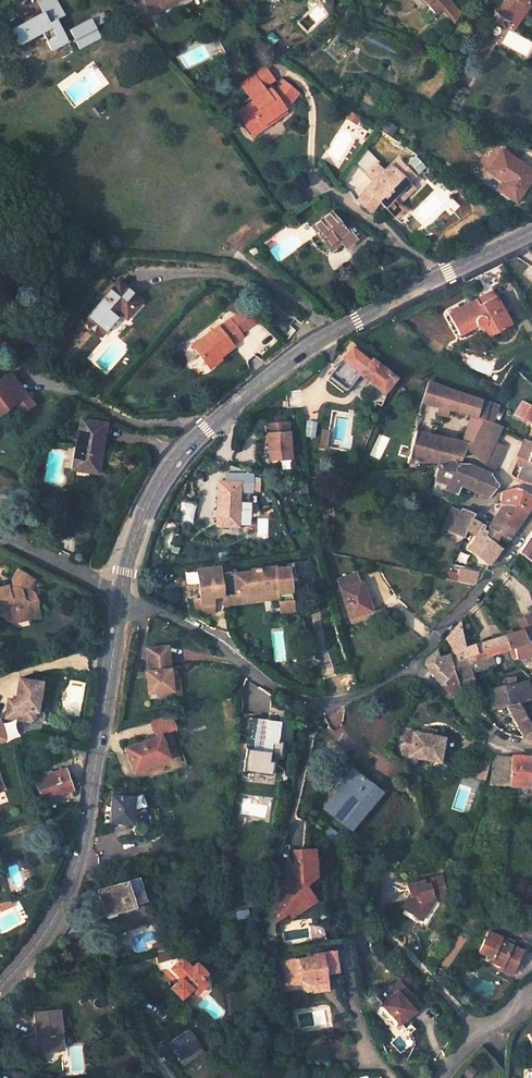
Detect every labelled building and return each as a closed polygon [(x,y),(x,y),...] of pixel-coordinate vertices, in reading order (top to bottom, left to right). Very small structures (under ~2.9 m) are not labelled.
[(42,9),(8,27),(16,43),(40,31),(50,49),(66,41),(54,17),(64,12),(57,0),(37,0),(42,9)] [(148,14),(160,9),(159,7),(173,0),(142,0),(148,14)] [(428,3),(429,2),(437,10),(450,0),(425,0),(428,3)] [(437,10),(448,23),(462,12),(452,0),(450,0),(437,10)] [(496,1),(504,7),(506,13),(511,17),(512,18),(513,18),(514,19),(515,19),(516,19),(517,19),(518,18),(519,18),(519,17),(520,17),(520,16),(524,11),(525,11),(525,10),(525,9),(525,8),(525,7),(525,6),(524,5),(524,4),(527,0),(494,0),(496,1)] [(89,18),(67,29),(77,48),(99,37),(89,18)] [(454,39),(448,37),(442,48),(449,51),(454,39)] [(264,66),(252,74),(260,86),(272,78),(264,66)] [(243,124),(292,89),(281,81),(271,91),(268,88),(263,91),(260,86),(252,74),(248,76),(238,83),(250,100),(235,110),(243,124)] [(292,89),(243,124),(248,132),(283,109),(277,102),(286,97),(290,101),(297,93),(292,89)] [(277,102),(283,109),(290,101),(286,97),(277,102)] [(345,111),(357,118),(360,113),(348,106),(348,107),(345,111)] [(283,109),(248,132),(250,135),(285,112),(283,109)] [(502,149),(489,168),(504,179),(498,187),(515,198),(531,173),(531,168),(502,149)] [(396,202),(406,191),(402,188),(408,180),(402,174),(408,167),(398,158),(386,172),(374,162),(365,174),(373,181),(376,183),(369,191),(380,201),(386,206),(392,199),(396,202)] [(408,167),(402,174),(408,180),(414,173),(408,167)] [(406,191),(412,183),(408,180),(402,188),(406,191)] [(373,181),(357,199),(372,211),(380,201),(369,191),(376,183),(373,181)] [(345,231),(330,212),(312,226),(328,250),(340,242),(344,247),(354,239),(347,230),(345,231)] [(255,255),(259,252),(252,246),(248,249),(255,255)] [(139,300),(117,281),(82,320),(99,334),(120,310),(126,315),(139,300)] [(447,317),(458,339),(475,330),(477,331),(479,331),(481,330),(482,330),(482,329),(483,329),(483,328),(484,327),(485,326),(485,325),(492,338),(510,328),(495,300),(479,308),(476,303),(447,317)] [(222,324),(191,348),(204,365),(220,353),(222,355),(237,343),(236,342),(245,335),(243,332),(263,317),(249,306),(232,318),(223,326),(222,324)] [(481,330),(486,341),(492,338),(485,325),(485,326),(484,327),(483,328),(483,329),(482,329),(482,330),(481,330)] [(208,372),(225,359),(222,355),(220,353),(204,365),(208,372)] [(394,379),(372,362),(361,376),(383,393),(394,379)] [(11,373),(0,380),(0,410),(12,402),(13,405),(23,398),(23,397),(14,384),(17,382),(11,373)] [(493,442),(499,430),(500,427),(491,423),(498,410),(429,383),(421,404),(433,407),(432,414),(442,416),(443,409),(458,413),(474,420),(484,424),(480,435),(470,432),(465,444),(416,432),(408,464),(459,460),(464,446),(468,452),(483,464),(483,463),(493,442)] [(23,398),(13,405),(19,413),(32,404),(26,395),(23,397),(23,398)] [(523,402),(516,416),(531,425),(531,423),(531,407),(523,402)] [(474,420),(470,432),(480,435),(484,424),(474,420)] [(288,421),(267,421),(268,457),(290,457),(288,421)] [(73,467),(95,471),(103,433),(80,428),(78,438),(79,438),(73,467)] [(503,446),(493,442),(483,463),(493,468),(503,446)] [(518,457),(515,463),(523,466),(517,480),(518,481),(531,487),(531,463),(528,462),(518,457)] [(467,467),(439,465),(437,479),(451,483),(448,491),(456,494),(459,486),(487,497),(488,498),(497,486),(490,476),(467,467)] [(251,476),(225,476),(225,484),(218,484),(217,527),(239,528),(239,494),(251,494),(251,476)] [(503,492),(502,505),(518,508),(526,514),(530,508),(531,506),(531,499),(531,497),(515,489),(503,492)] [(180,520),(193,522),(195,503),(182,501),(180,520)] [(518,508),(502,505),(492,524),(514,532),(526,514),(518,508)] [(445,528),(466,535),(467,532),(471,519),(472,517),(460,512),(459,516),(451,512),(445,528)] [(496,544),(487,536),(489,531),(484,530),(486,525),(471,519),(467,532),(478,535),(475,542),(480,544),(476,549),(491,564),(501,549),(496,544)] [(514,532),(492,524),(489,531),(487,536),(496,544),(502,535),(507,540),(514,532)] [(294,566),(288,567),(288,571),(293,608),(277,610),(278,616),(300,613),(294,566)] [(219,567),(197,571),(201,599),(202,605),(214,603),(224,602),(224,601),(245,597),(246,601),(251,600),(254,596),(275,594),(276,602),(277,610),(293,608),(288,571),(276,572),(275,571),(251,574),(251,576),(231,579),(231,576),(221,577),(219,567)] [(29,610),(30,610),(29,606),(36,605),(34,592),(27,589),(27,584),(32,576),(18,568),(12,578),(13,589),(8,590),(8,587),(0,588),(0,608),(3,608),(4,614),(14,620),(18,612),(29,610)] [(475,574),(449,568),(444,578),(444,579),(472,585),(475,574)] [(371,613),(362,584),(358,586),(354,575),(337,581),(346,610),(352,608),(355,618),(371,613)] [(202,605),(201,599),(195,601),(196,611),(203,615),(215,613),(214,603),(202,605)] [(29,610),(18,612),(14,620),(38,616),(36,605),(29,606),(30,610),(29,610)] [(346,610),(349,620),(355,618),(352,608),(346,610)] [(529,639),(531,638),(531,618),(521,622),(525,632),(503,637),(509,651),(512,661),(522,659),(531,656),(531,646),(529,639)] [(453,632),(446,641),(452,648),(459,642),(463,639),(459,624),(453,632)] [(495,639),(474,643),(477,652),(466,656),(467,661),(471,675),(477,671),(483,670),(487,690),(518,684),(515,676),(509,677),(507,672),(498,674),(494,666),(490,667),(486,656),(509,651),(503,637),(495,639)] [(474,643),(464,646),(463,639),(459,642),(461,645),(449,654),(456,664),(467,661),(466,656),(477,652),(474,643)] [(168,681),(165,647),(145,650),(148,677),(145,678),(146,689),(155,688),(156,692),(169,691),(168,681)] [(426,666),(443,686),(457,666),(456,664),(449,654),(440,660),(437,652),(435,653),(427,661),(426,666)] [(465,677),(471,675),(467,661),(456,664),(457,666),(465,677)] [(443,686),(451,696),(473,688),(465,677),(457,666),(443,686)] [(485,691),(487,690),(483,670),(477,671),(485,691)] [(7,704),(5,715),(30,719),(34,716),(36,709),(37,710),(42,680),(19,676),(15,698),(12,698),(10,705),(7,704)] [(177,680),(168,681),(169,691),(156,692),(156,700),(179,699),(177,680)] [(525,740),(531,742),(531,717),(530,713),(531,712),(531,700),(526,682),(518,684),(487,690),(485,691),(491,704),(493,709),(506,708),(525,740)] [(454,699),(475,691),(473,688),(451,696),(454,699)] [(166,718),(149,723),(151,728),(168,722),(166,718)] [(279,722),(251,719),(246,759),(245,759),(244,772),(272,776),(274,755),(269,755),(270,743),(276,744),(279,722)] [(154,735),(125,748),(136,771),(168,756),(157,734),(170,728),(168,722),(151,728),(154,735)] [(408,753),(412,731),(405,730),(401,752),(408,753)] [(443,736),(412,730),(412,731),(408,753),(407,755),(439,761),(443,736)] [(492,787),(528,788),(529,758),(525,758),(511,757),(511,759),(492,758),(492,787)] [(65,768),(37,778),(43,797),(71,786),(65,768)] [(375,790),(352,771),(336,790),(338,792),(325,809),(346,826),(375,790)] [(134,798),(111,797),(111,822),(132,824),(133,810),(135,810),(145,807),(141,796),(134,798)] [(285,908),(309,893),(301,880),(303,879),(303,872),(312,871),(310,845),(290,846),(291,866),(296,875),(281,884),(278,883),(271,917),(285,908)] [(431,892),(451,891),(450,875),(449,870),(429,872),(429,876),(415,877),(415,883),(415,884),(405,894),(415,903),(418,900),(426,908),(432,901),(431,892)] [(125,884),(95,892),(101,913),(111,910),(112,914),(131,909),(125,884)] [(309,893),(285,908),(289,914),(312,898),(309,893)] [(0,901),(0,907),(12,902),(10,897),(0,901)] [(415,903),(424,911),(426,908),(418,900),(415,903)] [(489,961),(501,967),(503,965),(514,970),(522,952),(511,947),(507,945),(509,940),(500,937),(500,939),(488,933),(478,953),(490,959),(489,961)] [(273,934),(263,936),(264,944),(274,943),(273,934)] [(278,957),(280,966),(281,966),(284,965),(286,976),(300,974),(308,979),(309,987),(324,985),(323,977),(317,972),(320,967),(322,968),(334,967),(332,947),(309,950),(310,953),(278,957)] [(171,949),(154,954),(157,968),(166,966),(180,980),(170,990),(180,1001),(190,991),(195,996),(206,985),(201,981),(206,976),(196,965),(191,970),(171,949)] [(514,970),(503,965),(501,967),(489,961),(487,966),(510,978),(512,972),(514,970)] [(284,965),(281,966),(283,980),(297,978),(309,987),(308,979),(300,974),(286,976),(284,965)] [(392,992),(378,1002),(394,1023),(409,1011),(401,1000),(407,995),(396,982),(389,988),(392,992)] [(112,990),(106,995),(120,1010),(125,1005),(112,990)] [(409,1011),(416,1006),(407,995),(401,1000),(409,1011)] [(39,1039),(40,1051),(51,1050),(51,1047),(61,1046),(58,1010),(37,1012),(39,1039)] [(158,1047),(169,1063),(178,1057),(181,1060),(201,1046),(190,1031),(171,1044),(167,1040),(158,1047)] [(40,1051),(39,1039),(19,1041),(21,1057),(41,1055),(40,1051)] [(205,1052),(201,1046),(181,1060),(185,1066),(205,1052)]
